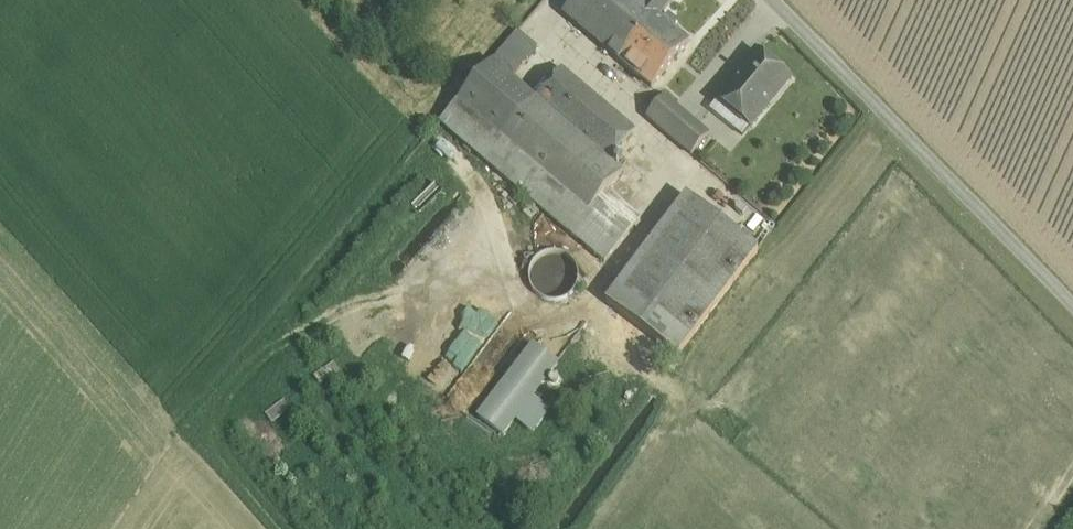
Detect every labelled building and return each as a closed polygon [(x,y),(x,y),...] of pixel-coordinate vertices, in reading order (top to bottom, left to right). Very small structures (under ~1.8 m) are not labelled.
[(639,0),(576,0),(564,14),(618,59),(656,13),(644,5),(639,0)] [(644,5),(656,13),(660,17),(674,0),(648,0),(644,5)] [(660,17),(656,13),(618,59),(617,59),(652,88),(690,42),(660,17)] [(518,32),(493,61),(512,79),(538,49),(518,32)] [(757,53),(743,70),(740,71),(736,76),(736,78),(718,100),(751,126),(789,80),(757,53)] [(536,100),(535,99),(512,79),(493,61),(441,123),(605,263),(641,222),(607,193),(623,174),(610,163),(536,100)] [(635,133),(561,70),(536,100),(610,163),(635,133)] [(709,135),(664,97),(647,117),(692,155),(709,135)] [(687,196),(606,303),(678,357),(758,250),(687,196)] [(435,242),(450,259),(473,237),(458,221),(435,242)] [(577,286),(579,277),(577,267),(572,259),(564,254),(554,252),(544,254),(536,260),(531,268),(529,277),(531,287),(537,295),(545,300),(555,302),(564,300),(572,294),(577,286)] [(537,399),(563,362),(534,342),(480,419),(507,438),(518,423),(535,435),(553,410),(537,399)]
